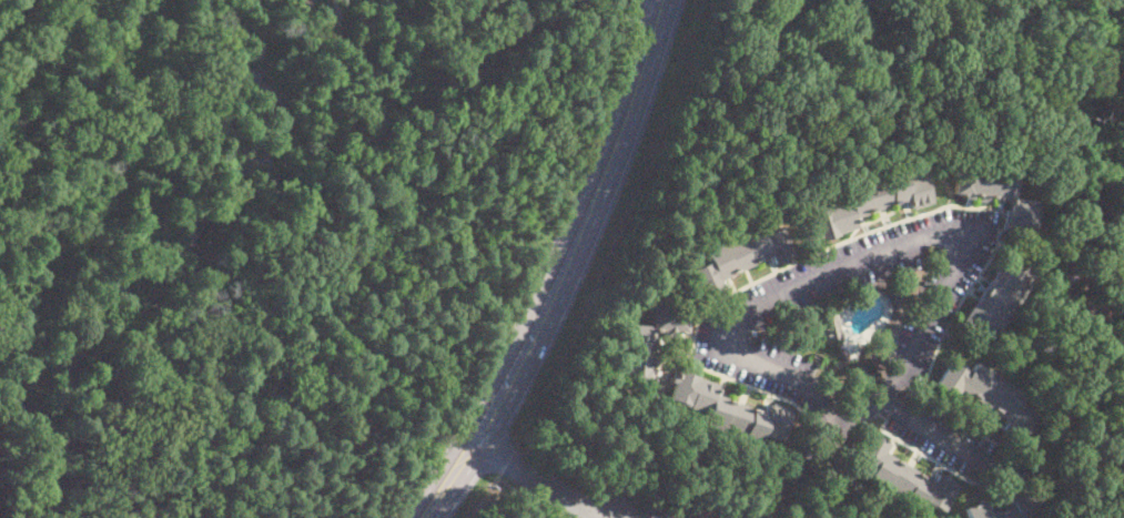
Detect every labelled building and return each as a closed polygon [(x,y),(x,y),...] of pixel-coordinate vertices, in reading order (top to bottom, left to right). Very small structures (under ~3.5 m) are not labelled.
[(1017,173),(1015,199),(1039,201),(1034,237),(1006,234),(1007,222),(1003,221),(1004,209),(1009,210),(1010,200),(1002,200),(1002,202),(994,202),(995,196),(992,196),(991,203),(976,202),(978,195),(973,195),(972,199),(965,197),(965,194),(954,193),(956,166),(1017,173)] [(901,169),(903,179),(922,172),(932,202),(912,209),(910,200),(867,214),(867,215),(855,219),(858,227),(818,241),(809,211),(847,199),(843,189),(861,182),(862,185),(884,179),(883,174),(901,169)] [(783,225),(797,254),(776,264),(771,255),(766,257),(720,280),(723,288),(703,298),(690,271),(710,262),(705,252),(721,244),(723,247),(745,237),(742,234),(759,225),(763,235),(783,225)] [(1040,272),(988,348),(956,327),(986,284),(1009,251),(1040,272)] [(1079,281),(1071,284),(1067,276),(1074,272),(1079,281)] [(690,305),(689,334),(676,333),(676,337),(664,336),(665,331),(655,331),(654,338),(658,338),(657,352),(658,352),(657,366),(655,366),(654,379),(651,378),(650,388),(622,386),(627,324),(654,326),(655,303),(690,305)] [(842,336),(826,341),(820,316),(830,314),(838,312),(843,336),(842,336)] [(891,358),(888,365),(880,360),(884,354),(891,358)] [(952,358),(970,370),(976,362),(990,370),(991,368),(1014,384),(1013,386),(1026,395),(1020,405),(1037,417),(1022,440),(1003,427),(1007,421),(960,388),(954,397),(934,384),(952,358)] [(869,373),(859,377),(854,367),(864,363),(869,373)] [(692,375),(719,384),(716,395),(731,399),(730,402),(753,410),(755,407),(769,413),(772,404),(793,410),(782,441),(763,434),(760,444),(742,437),(743,434),(721,426),(720,430),(703,424),(708,413),(669,400),(676,384),(671,382),(672,377),(677,378),(679,370),(692,375)] [(933,481),(934,481),(939,474),(959,486),(881,486),(868,478),(873,469),(854,458),(871,431),(891,444),(885,453),(933,481)] [(959,486),(943,511),(924,500),(919,509),(881,486),(959,486)] [(1031,490),(1037,517),(967,517),(964,507),(1031,490)]
